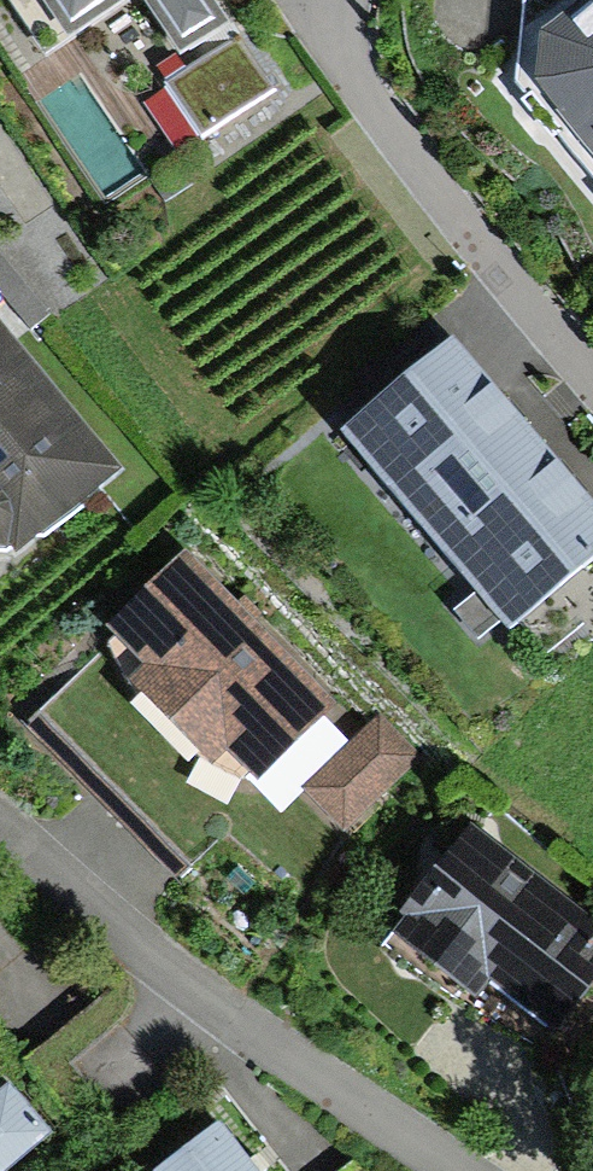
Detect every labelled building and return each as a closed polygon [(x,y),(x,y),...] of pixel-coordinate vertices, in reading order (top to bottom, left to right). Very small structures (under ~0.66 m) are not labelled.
[(63,53),(80,41),(121,102),(207,44),(178,0),(26,0),(63,53)] [(555,53),(555,95),(592,142),(592,24),(555,53)] [(210,46),(158,113),(205,148),(256,82),(210,46)] [(343,427),(491,610),(592,528),(592,522),(448,343),(343,427)] [(91,470),(0,360),(0,548),(91,470)] [(141,700),(118,723),(193,802),(238,759),(264,786),(308,744),(163,593),(98,655),(141,700)] [(282,807),(322,844),(392,769),(352,731),(282,807)] [(470,832),(393,926),(536,1043),(592,974),(592,932),(470,832)] [(9,1062),(0,1052),(0,1070),(9,1062)] [(40,1138),(0,1092),(0,1170),(2,1170),(40,1138)] [(162,1170),(250,1170),(217,1129),(162,1170)]
